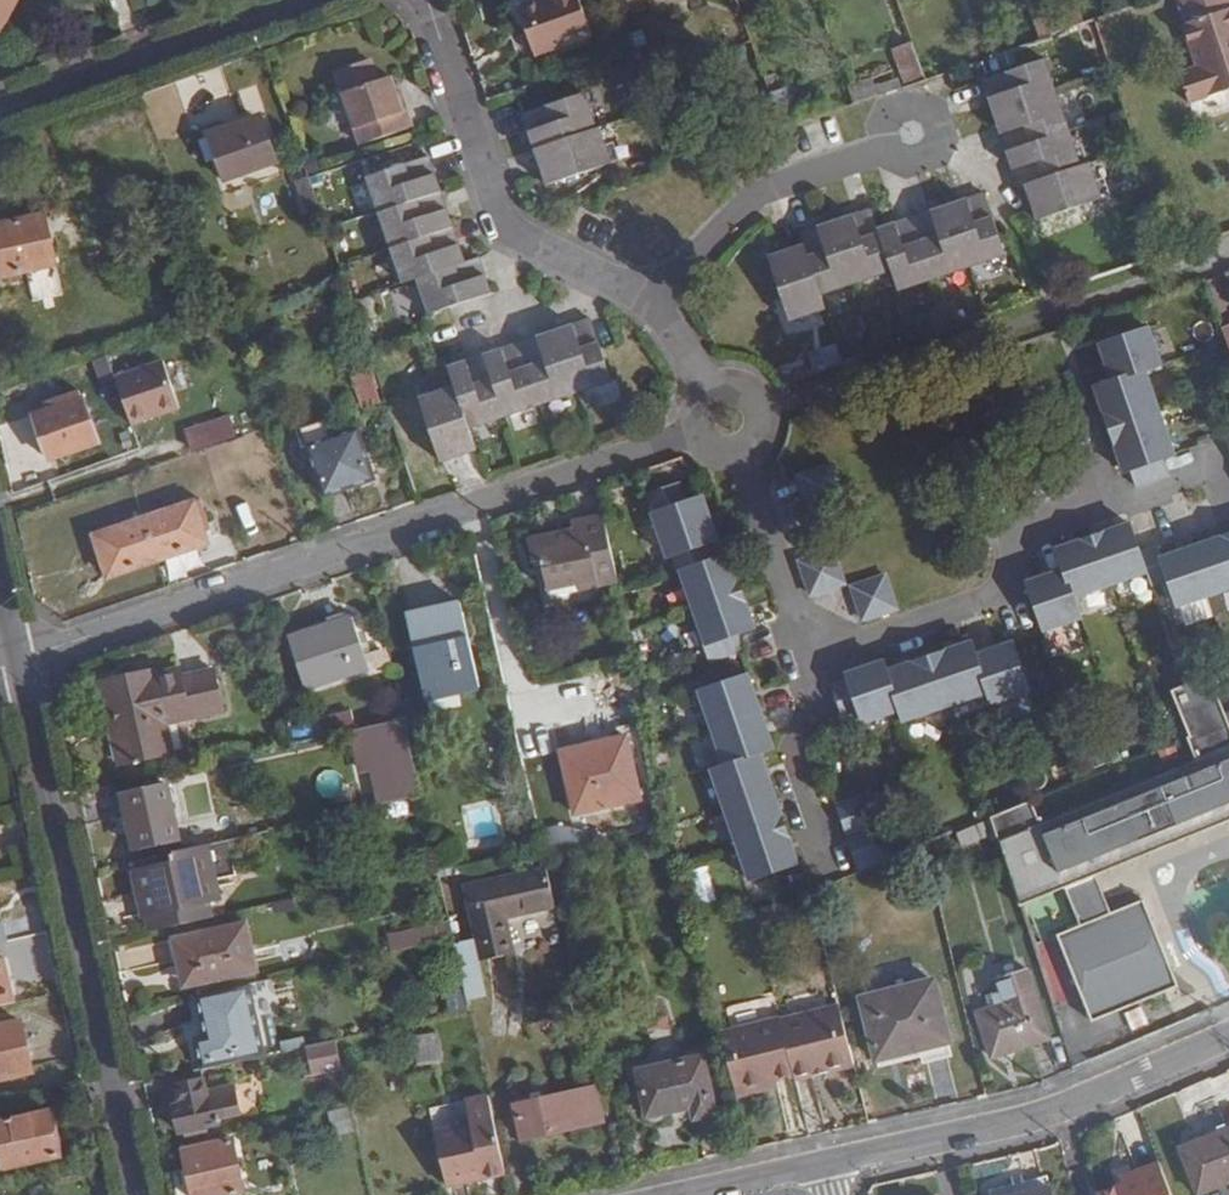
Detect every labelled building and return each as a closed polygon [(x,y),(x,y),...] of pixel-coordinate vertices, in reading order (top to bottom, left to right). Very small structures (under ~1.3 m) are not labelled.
[(16,0),(0,0),(0,29),(16,0)] [(535,56),(591,35),(578,0),(539,0),(517,9),(535,56)] [(631,11),(650,4),(651,8),(675,0),(627,0),(631,11)] [(1188,23),(1185,24),(1200,67),(1182,73),(1192,102),(1228,90),(1228,0),(1180,0),(1188,23)] [(905,81),(923,74),(913,44),(894,50),(905,81)] [(1043,60),(982,81),(1018,187),(1024,185),(1036,221),(1101,199),(1089,163),(1080,165),(1043,60)] [(389,77),(343,92),(361,145),(411,129),(405,112),(402,113),(389,77)] [(847,86),(853,104),(900,88),(897,79),(875,86),(871,77),(847,86)] [(784,88),(770,93),(780,122),(795,117),(784,88)] [(828,88),(811,93),(817,109),(833,104),(828,88)] [(523,114),(548,185),(611,163),(598,127),(595,129),(583,94),(523,114)] [(209,137),(213,155),(217,174),(274,161),(265,121),(208,134),(209,137)] [(205,157),(213,155),(209,137),(201,139),(205,157)] [(428,156),(366,177),(403,285),(416,280),(429,316),(490,294),(478,259),(465,264),(428,156)] [(306,213),(319,209),(308,178),(295,182),(306,213)] [(768,258),(789,320),(825,307),(821,295),(891,271),(898,292),(1005,255),(984,193),(878,230),(870,210),(800,234),(803,245),(768,258)] [(3,277),(56,265),(44,213),(0,224),(0,266),(3,277)] [(398,291),(360,300),(366,325),(403,316),(398,291)] [(419,399),(440,463),(477,450),(469,429),(612,380),(598,344),(590,319),(573,325),(448,368),(455,387),(419,399)] [(1093,388),(1123,474),(1130,472),(1136,488),(1168,477),(1162,461),(1173,457),(1143,371),(1159,366),(1146,330),(1099,346),(1112,382),(1093,388)] [(841,358),(837,345),(808,355),(813,368),(841,358)] [(162,357),(115,373),(131,420),(178,403),(162,357)] [(369,370),(352,376),(363,407),(380,401),(369,370)] [(443,372),(414,378),(418,393),(446,387),(443,372)] [(67,406),(70,413),(87,407),(85,400),(67,406)] [(70,413),(38,423),(50,461),(104,443),(91,405),(87,407),(70,413)] [(188,448),(233,441),(230,418),(184,425),(188,448)] [(303,425),(307,443),(313,442),(328,438),(324,420),(303,425)] [(355,432),(313,442),(326,495),(369,485),(355,432)] [(834,462),(796,475),(809,514),(847,501),(834,462)] [(681,483),(645,495),(667,557),(671,555),(677,572),(681,571),(707,645),(704,646),(710,663),(742,651),(736,635),(753,628),(727,555),(710,561),(704,545),(716,541),(700,497),(688,502),(681,483)] [(143,513),(160,564),(207,548),(190,497),(143,513)] [(105,582),(160,564),(143,513),(88,532),(105,582)] [(598,587),(617,583),(602,516),(570,523),(571,530),(527,540),(532,564),(541,562),(547,590),(578,582),(596,578),(598,587)] [(1042,631),(1081,618),(1074,597),(1146,571),(1150,584),(1165,578),(1176,606),(1228,588),(1228,537),(1162,559),(1157,547),(1140,553),(1130,526),(1055,551),(1063,571),(1026,584),(1042,631)] [(809,599),(848,586),(834,548),(797,561),(809,599)] [(887,574),(848,586),(860,624),(899,611),(887,574)] [(579,591),(598,587),(596,578),(578,582),(579,591)] [(453,678),(456,692),(478,687),(459,603),(406,616),(423,686),(453,678)] [(348,619),(291,637),(307,687),(364,669),(348,619)] [(848,681),(831,687),(842,719),(858,714),(861,723),(900,709),(904,720),(987,692),(991,704),(1029,691),(1012,644),(975,656),(971,643),(887,672),(884,662),(845,676),(848,681)] [(153,671),(100,683),(120,763),(172,752),(165,724),(221,711),(211,671),(180,677),(178,669),(154,675),(153,671)] [(747,675),(699,692),(725,765),(711,770),(750,880),(797,864),(758,754),(772,749),(747,675)] [(1077,809),(1071,812),(1100,875),(1222,825),(1228,822),(1228,725),(1210,676),(1172,692),(1189,734),(1186,736),(1196,760),(1077,809)] [(426,699),(456,692),(453,678),(423,686),(426,699)] [(314,720),(319,738),(353,730),(349,711),(314,720)] [(406,732),(403,718),(370,726),(373,740),(382,738),(406,732)] [(406,732),(382,738),(397,802),(422,796),(406,732)] [(625,738),(559,753),(574,815),(640,798),(625,738)] [(166,786),(122,796),(133,847),(178,837),(166,786)] [(858,871),(892,857),(869,792),(836,804),(858,871)] [(991,817),(1020,908),(1065,889),(1080,926),(1057,936),(1092,1022),(1143,1002),(1156,996),(1178,987),(1143,901),(1117,912),(1111,914),(1103,895),(1095,877),(1071,812),(1040,824),(1030,800),(991,817)] [(1095,877),(1100,875),(1071,812),(1095,877)] [(211,843),(244,836),(241,823),(198,833),(201,846),(211,843)] [(983,823),(975,827),(981,842),(990,838),(983,823)] [(981,842),(975,827),(929,847),(936,862),(981,842)] [(201,846),(179,851),(182,863),(141,872),(148,913),(154,912),(155,920),(192,912),(190,905),(215,900),(222,898),(211,843),(201,846)] [(476,940),(455,944),(468,1001),(487,997),(480,961),(513,954),(505,919),(554,907),(545,869),(465,888),(476,940)] [(157,930),(218,916),(215,900),(190,905),(192,912),(155,920),(157,930)] [(454,938),(450,922),(389,936),(392,952),(454,938)] [(243,924),(173,939),(183,986),(254,971),(243,924)] [(454,938),(427,944),(443,1017),(469,1011),(468,1001),(455,944),(454,938)] [(13,1002),(3,957),(0,958),(0,1005),(13,1002)] [(1049,1039),(1029,971),(997,981),(1004,1004),(977,1013),(990,1056),(1049,1039)] [(930,978),(863,994),(880,1061),(946,1045),(930,978)] [(245,985),(193,997),(199,1023),(204,1022),(205,1032),(200,1034),(202,1039),(191,1041),(198,1071),(200,1070),(261,1056),(245,985)] [(273,991),(251,992),(253,1016),(275,1014),(273,991)] [(665,999),(640,1003),(645,1033),(670,1029),(665,999)] [(854,1065),(839,1006),(830,1008),(846,1068),(854,1065)] [(794,1076),(796,1080),(813,1076),(812,1072),(826,1068),(828,1072),(846,1068),(830,1008),(780,1022),(794,1076)] [(780,1019),(727,1033),(744,1096),(766,1090),(764,1083),(777,1080),(794,1076),(780,1022),(780,1019)] [(0,1027),(0,1079),(32,1072),(21,1022),(0,1027)] [(437,1032),(422,1034),(425,1060),(440,1058),(437,1032)] [(727,1033),(720,1035),(738,1098),(744,1096),(727,1033)] [(335,1040),(313,1044),(320,1072),(342,1068),(335,1040)] [(702,1056),(637,1071),(647,1117),(690,1107),(693,1120),(716,1114),(702,1056)] [(200,1070),(198,1071),(173,1077),(175,1086),(202,1080),(200,1070)] [(205,1093),(202,1080),(175,1086),(179,1105),(173,1107),(178,1132),(240,1119),(232,1087),(205,1093)] [(764,1083),(766,1090),(779,1088),(777,1080),(764,1083)] [(595,1088),(515,1106),(522,1139),(602,1121),(595,1088)] [(336,1108),(350,1105),(348,1096),(333,1099),(336,1108)] [(345,1108),(329,1112),(334,1136),(351,1132),(345,1108)] [(0,1122),(0,1162),(2,1169),(59,1156),(48,1111),(0,1122)] [(481,1123),(435,1133),(447,1185),(483,1178),(480,1166),(491,1163),(504,1161),(495,1120),(481,1123)] [(1181,1148),(1198,1194),(1228,1183),(1228,1130),(1181,1148)] [(183,1151),(193,1194),(220,1194),(241,1191),(229,1140),(183,1151)] [(504,1161),(480,1166),(483,1178),(507,1172),(504,1161)] [(1099,1194),(1170,1194),(1158,1163),(1132,1173),(1135,1180),(1123,1185),(1099,1194)] [(1120,1178),(1123,1185),(1135,1180),(1132,1173),(1120,1178)] [(1045,1177),(1022,1183),(1025,1193),(1018,1194),(1049,1194),(1045,1177)]
